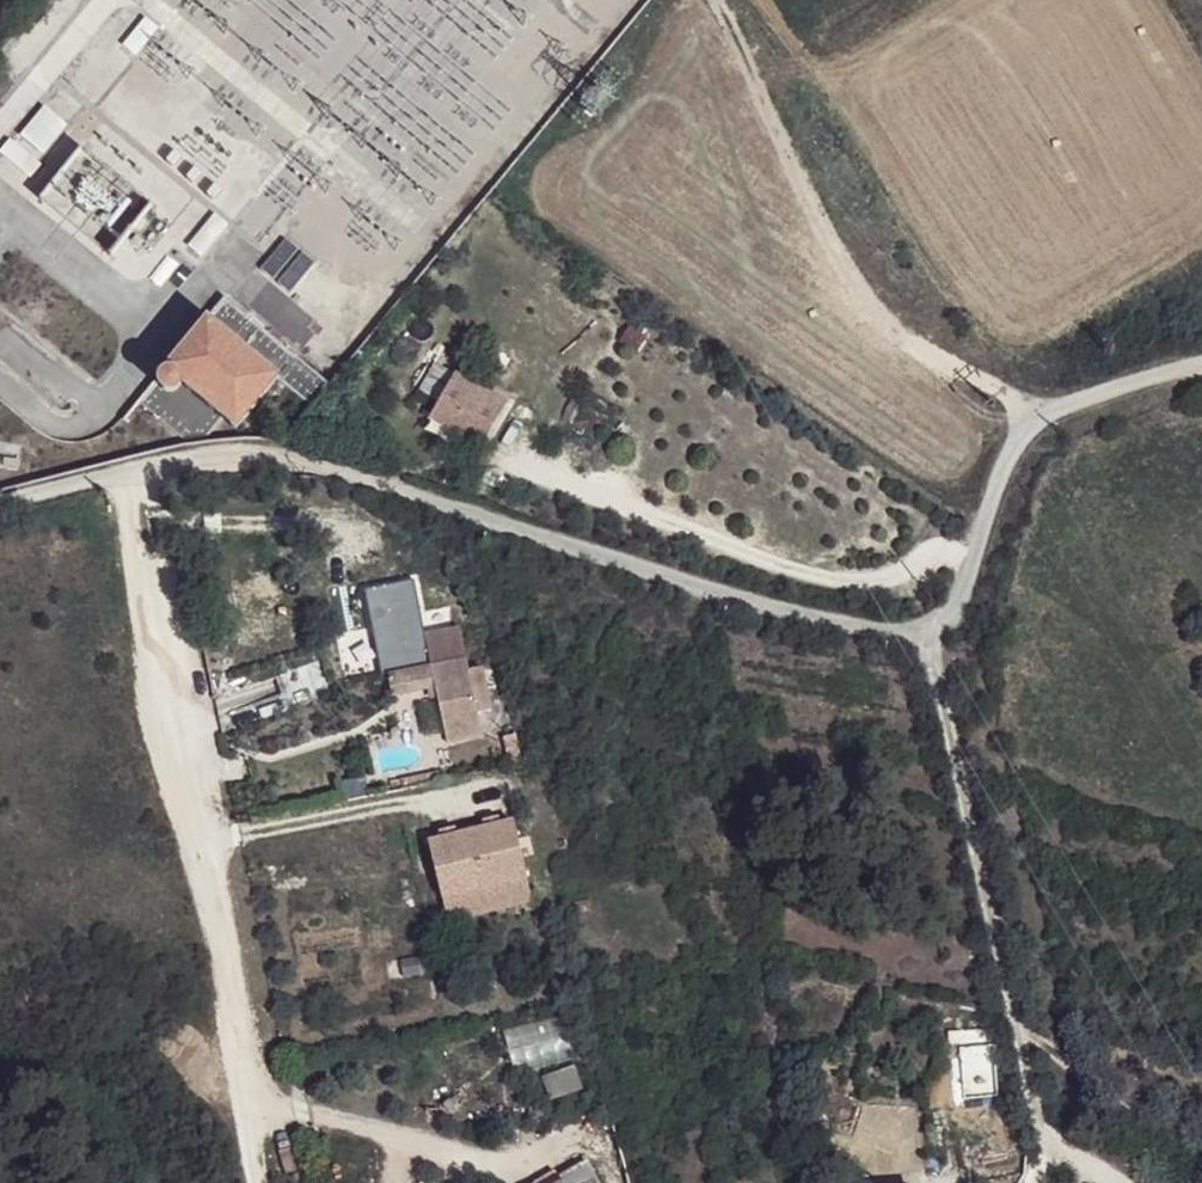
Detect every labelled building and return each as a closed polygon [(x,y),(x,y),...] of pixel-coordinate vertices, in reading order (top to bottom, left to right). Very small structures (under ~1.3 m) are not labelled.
[(136,56),(158,29),(145,18),(123,45),(136,56)] [(42,155),(67,125),(45,107),(20,136),(42,155)] [(10,140),(0,152),(30,177),(40,165),(10,140)] [(202,256),(228,225),(214,214),(188,245),(202,256)] [(273,280),(298,249),(285,239),(261,269),(273,280)] [(290,293),(314,263),(302,253),(278,283),(290,293)] [(330,385),(225,297),(206,321),(205,320),(156,379),(157,380),(140,401),(184,439),(206,436),(222,418),(236,429),(278,377),(313,406),(330,385)] [(439,401),(454,375),(435,364),(420,390),(439,401)] [(482,447),(507,403),(486,392),(454,374),(454,375),(439,401),(434,410),(462,426),(457,433),(482,447)] [(509,397),(489,385),(486,392),(507,403),(509,397)] [(462,426),(434,410),(429,417),(457,433),(462,426)] [(435,687),(447,743),(482,735),(477,714),(490,711),(481,668),(468,670),(459,627),(424,634),(430,667),(387,675),(392,696),(435,687)] [(279,674),(291,707),(330,693),(318,660),(279,674)] [(503,736),(509,768),(521,766),(514,733),(503,736)] [(486,828),(498,825),(496,816),(484,819),(486,828)] [(428,842),(442,898),(526,877),(513,821),(498,825),(486,828),(455,836),(443,839),(428,842)] [(441,830),(443,839),(455,836),(453,827),(441,830)] [(526,877),(442,898),(448,921),(532,900),(526,877)] [(587,1161),(559,1177),(562,1182),(598,1182),(587,1161)]
